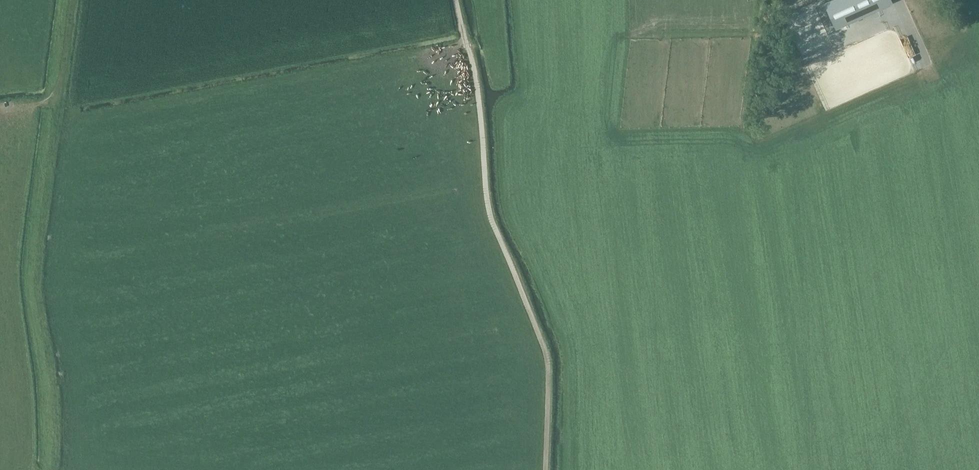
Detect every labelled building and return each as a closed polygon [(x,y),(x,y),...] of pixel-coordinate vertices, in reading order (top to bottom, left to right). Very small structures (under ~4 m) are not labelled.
[(825,3),(835,27),(892,2),(891,0),(832,0),(825,3)] [(827,24),(816,29),(819,36),(830,31),(827,24)] [(815,30),(805,32),(807,40),(817,38),(815,30)]
